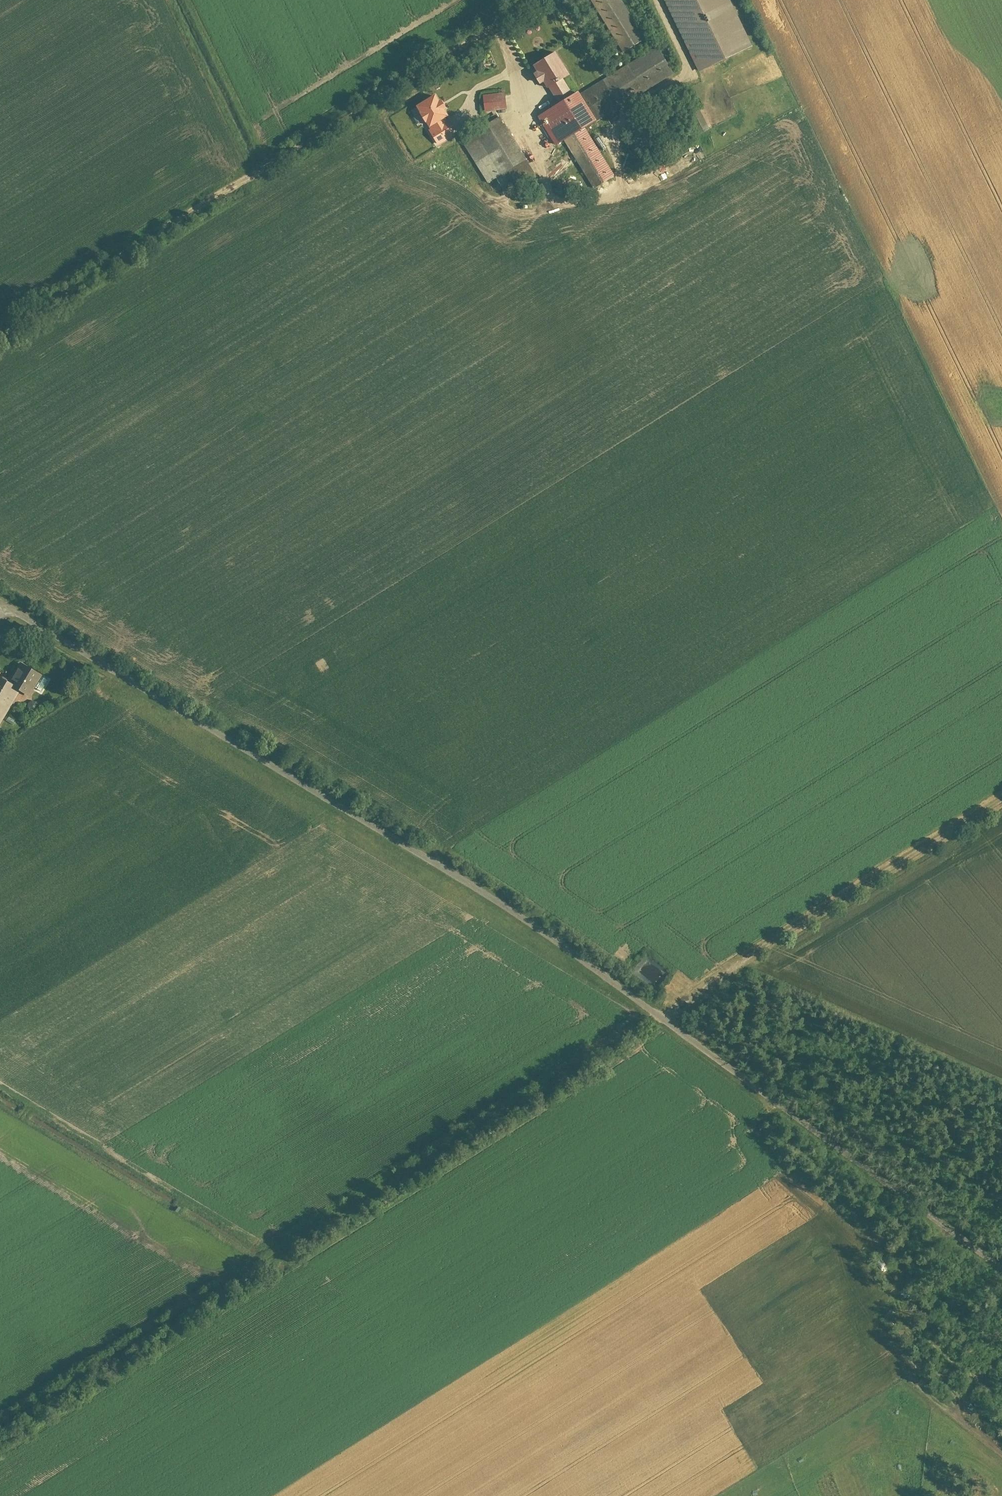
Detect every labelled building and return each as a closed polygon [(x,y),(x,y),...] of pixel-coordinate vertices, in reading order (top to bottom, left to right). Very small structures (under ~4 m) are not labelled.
[(646,39),(622,0),(590,0),(623,53),(646,39)] [(700,73),(755,45),(732,0),(663,0),(700,73)] [(589,131),(676,78),(657,47),(574,97),(563,79),(571,75),(557,52),(534,66),(558,105),(539,116),(587,195),(617,177),(589,131)] [(488,94),(488,111),(511,110),(511,94),(488,94)] [(446,117),(435,98),(419,108),(423,114),(421,115),(425,122),(427,121),(433,130),(431,131),(439,144),(454,135),(443,119),(446,117)] [(488,184),(528,160),(502,117),(462,141),(488,184)] [(12,686),(31,698),(44,677),(24,665),(12,686)] [(13,704),(0,696),(0,727),(13,704)]
